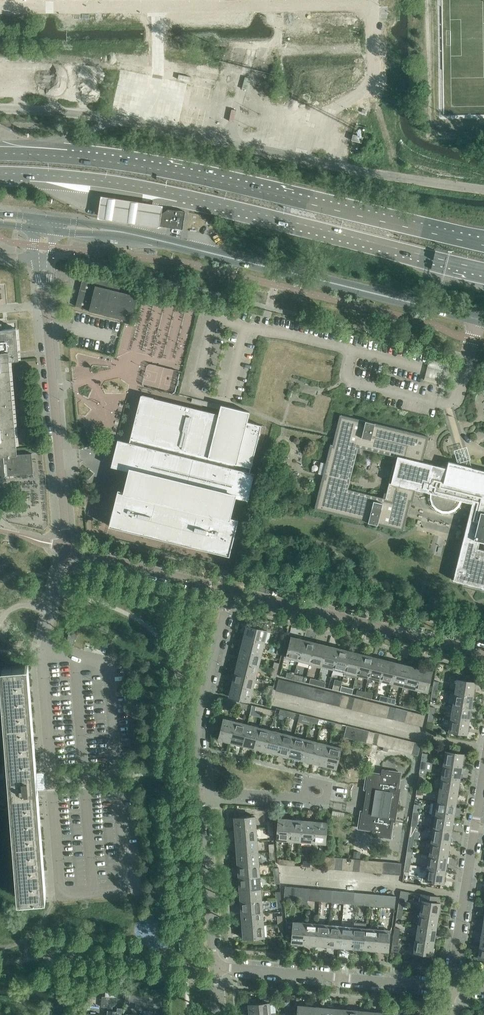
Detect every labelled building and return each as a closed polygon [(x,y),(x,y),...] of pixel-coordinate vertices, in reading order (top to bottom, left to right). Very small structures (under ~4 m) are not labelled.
[(351,140),(362,143),(363,137),(353,134),(351,140)] [(163,206),(102,197),(99,216),(98,218),(159,228),(163,206)] [(158,226),(181,229),(183,229),(185,212),(168,209),(159,215),(158,226)] [(76,306),(76,305),(76,306),(89,309),(89,311),(90,311),(90,310),(122,318),(131,320),(131,321),(131,320),(135,321),(141,297),(137,296),(137,295),(137,296),(119,291),(121,285),(83,275),(83,276),(84,276),(76,306)] [(33,472),(31,458),(31,453),(17,454),(9,362),(19,361),(16,322),(0,323),(0,475),(33,472)] [(430,357),(424,380),(440,384),(446,361),(430,357)] [(176,404),(141,395),(129,442),(118,439),(114,453),(111,466),(130,471),(125,491),(118,489),(109,526),(229,555),(238,519),(229,516),(234,497),(248,500),(254,473),(250,472),(262,425),(247,422),(250,412),(241,410),(221,405),(219,414),(176,404)] [(466,473),(423,462),(429,436),(342,415),(340,415),(334,440),(333,445),(330,444),(323,474),(314,509),(403,531),(410,501),(413,502),(416,489),(435,494),(434,499),(437,504),(441,507),(446,509),(451,507),(455,504),(459,506),(462,501),(472,503),(453,580),(483,588),(483,550),(478,548),(479,541),(483,543),(483,477),(466,473)] [(247,626),(244,637),(264,642),(267,631),(247,626)] [(66,643),(73,645),(76,632),(69,630),(66,643)] [(244,637),(241,649),(261,654),(264,642),(244,637)] [(286,657),(298,660),(303,639),(291,637),(286,657)] [(298,660),(310,663),(315,642),(303,639),(298,660)] [(310,663),(321,666),(326,645),(315,642),(310,663)] [(321,666),(333,669),(338,648),(326,645),(321,666)] [(333,669),(345,672),(350,651),(338,648),(333,669)] [(241,649),(238,661),(259,666),(261,654),(241,649)] [(345,672),(357,675),(362,654),(350,651),(345,672)] [(357,675),(368,677),(373,657),(362,654),(357,675)] [(368,677),(380,680),(385,660),(373,657),(368,677)] [(380,680),(392,683),(397,663),(385,660),(380,680)] [(238,661),(235,673),(256,678),(259,666),(238,661)] [(392,683),(404,686),(409,665),(397,663),(392,683)] [(37,774),(37,771),(28,664),(0,666),(18,898),(46,896),(38,786),(42,786),(41,773),(37,774)] [(404,686),(415,689),(420,668),(409,665),(404,686)] [(420,668),(415,689),(427,692),(432,671),(420,668)] [(235,673),(232,685),(253,690),(256,678),(235,673)] [(276,691),(282,692),(285,680),(279,679),(276,691)] [(457,679),(455,693),(473,696),(475,682),(475,683),(475,682),(457,679)] [(282,692),(288,693),(291,682),(285,680),(282,692)] [(288,693),(294,695),(296,683),(291,682),(288,693)] [(294,695),(299,696),(302,685),(296,683),(294,695)] [(253,690),(232,685),(229,696),(250,701),(253,690)] [(299,696),(305,698),(308,686),(302,685),(299,696)] [(305,698),(311,699),(314,687),(308,686),(305,698)] [(341,686),(340,691),(352,694),(353,689),(341,686)] [(311,699),(317,701),(320,689),(314,687),(311,699)] [(317,701),(323,702),(326,690),(320,689),(317,701)] [(323,702),(329,703),(332,692),(326,690),(323,702)] [(329,703),(335,705),(337,693),(332,692),(329,703)] [(335,705),(340,706),(343,695),(337,693),(335,705)] [(455,693),(453,706),(471,708),(473,696),(455,693)] [(340,706),(346,708),(349,696),(343,695),(340,706)] [(346,708),(352,709),(355,698),(349,696),(346,708)] [(352,709),(358,711),(361,699),(355,698),(352,709)] [(358,711),(364,712),(367,701),(361,699),(358,711)] [(364,712),(370,714),(373,702),(367,701),(364,712)] [(370,714),(376,715),(379,703),(373,702),(370,714)] [(376,715),(381,716),(384,705),(379,703),(376,715)] [(381,716),(387,718),(390,706),(384,705),(381,716)] [(387,718),(393,719),(396,708),(390,706),(387,718)] [(453,706),(451,718),(469,721),(471,708),(453,706)] [(393,719),(399,721),(402,709),(396,708),(393,719)] [(399,721),(405,722),(408,711),(402,709),(399,721)] [(405,722),(411,724),(414,712),(408,711),(405,722)] [(411,724),(417,725),(419,713),(414,712),(411,724)] [(419,713),(417,725),(422,727),(425,715),(419,713)] [(310,722),(322,725),(323,720),(312,717),(310,722)] [(219,739),(230,742),(236,721),(224,718),(219,739)] [(469,721),(451,718),(449,731),(467,734),(467,733),(469,721)] [(322,725),(334,728),(335,722),(323,720),(322,725)] [(230,742),(242,745),(247,724),(236,721),(230,742)] [(242,745),(254,748),(259,727),(247,724),(242,745)] [(344,737),(350,738),(352,727),(347,725),(344,737)] [(254,748),(266,751),(271,730),(259,727),(254,748)] [(350,738),(355,740),(358,728),(352,727),(350,738)] [(355,740),(361,741),(364,729),(358,728),(355,740)] [(361,741),(367,743),(369,731),(364,729),(361,741)] [(266,751),(277,754),(282,733),(271,730),(266,751)] [(367,743),(372,744),(375,732),(369,731),(367,743)] [(372,744),(378,745),(381,734),(375,732),(372,744)] [(277,754),(289,757),(294,736),(282,733),(277,754)] [(378,745),(384,747),(387,735),(381,734),(378,745)] [(384,747),(389,748),(392,736),(387,735),(384,747)] [(289,757),(301,760),(306,739),(294,736),(289,757)] [(389,748),(395,750),(398,738),(392,736),(389,748)] [(395,750),(401,751),(404,739),(398,738),(395,750)] [(301,760),(313,762),(318,742),(306,739),(301,760)] [(401,751),(407,752),(409,741),(404,739),(401,751)] [(407,752),(412,754),(415,742),(409,741),(407,752)] [(313,762),(324,765),(329,745),(318,742),(313,762)] [(415,742),(412,754),(418,755),(421,743),(415,742)] [(446,751),(444,764),(462,767),(464,754),(450,752),(451,746),(443,744),(442,750),(446,751)] [(329,745),(324,765),(336,768),(341,748),(329,745)] [(444,764),(442,777),(460,780),(462,767),(444,764)] [(366,780),(366,784),(365,789),(367,789),(365,798),(365,802),(363,812),(361,812),(361,816),(360,820),(359,828),(372,830),(371,836),(378,837),(379,835),(390,837),(391,833),(392,829),(391,829),(393,822),(395,822),(401,789),(398,789),(399,781),(400,777),(400,773),(389,771),(389,770),(382,768),(381,775),(368,773),(366,780)] [(442,777),(440,790),(458,793),(460,780),(442,777)] [(440,790),(437,803),(456,806),(458,793),(440,790)] [(431,815),(435,816),(454,818),(456,806),(437,803),(433,802),(431,815)] [(234,818),(235,830),(256,828),(255,816),(234,818)] [(435,816),(433,828),(452,831),(454,818),(435,816)] [(277,839),(289,840),(291,819),(278,818),(277,839)] [(289,840),(301,841),(303,820),(291,819),(289,840)] [(301,841),(313,842),(315,821),(303,820),(301,841)] [(315,821),(313,842),(325,843),(327,822),(315,821)] [(235,830),(236,842),(257,840),(256,828),(235,830)] [(433,828),(431,841),(450,844),(452,831),(433,828)] [(236,842),(237,854),(258,852),(257,840),(236,842)] [(431,841),(429,854),(448,857),(450,844),(431,841)] [(237,854),(238,866),(259,864),(258,852),(237,854)] [(429,854),(427,867),(445,870),(448,857),(429,854)] [(238,866),(239,878),(260,876),(259,864),(238,866)] [(445,870),(427,867),(425,880),(443,883),(445,870)] [(239,878),(240,890),(261,888),(260,876),(239,878)] [(240,890),(241,902),(262,900),(261,888),(240,890)] [(423,894),(420,913),(438,916),(440,903),(438,903),(439,897),(423,894)] [(241,902),(242,914),(262,912),(262,900),(241,902)] [(242,914),(242,926),(263,924),(262,912),(242,914)] [(420,913),(418,926),(436,929),(438,916),(420,913)] [(292,943),(304,944),(306,922),(293,921),(293,923),(286,922),(287,931),(293,931),(292,943)] [(304,944),(316,945),(318,924),(306,922),(304,944)] [(263,924),(242,926),(243,938),(264,937),(263,924)] [(316,945),(328,946),(330,925),(318,924),(316,945)] [(328,946),(340,947),(342,926),(330,925),(328,946)] [(340,947),(352,948),(354,927),(342,926),(340,947)] [(418,926),(416,939),(434,942),(436,929),(418,926)] [(352,948),(364,949),(366,928),(354,927),(352,948)] [(364,949),(376,950),(378,929),(366,928),(364,949)] [(378,929),(376,950),(388,951),(390,930),(378,929)] [(399,937),(394,936),(391,951),(399,952),(400,945),(398,944),(399,937)] [(434,942),(416,939),(414,952),(432,955),(432,954),(434,942)] [(271,1014),(276,1014),(276,1006),(284,1005),(284,1001),(249,1004),(249,1014),(265,1014),(271,1014)] [(310,1006),(298,1005),(297,1014),(309,1014),(310,1006)] [(322,1007),(310,1006),(309,1014),(322,1014),(322,1007)] [(334,1008),(334,1006),(328,1006),(328,1008),(322,1007),(322,1014),(334,1014),(334,1008)]
